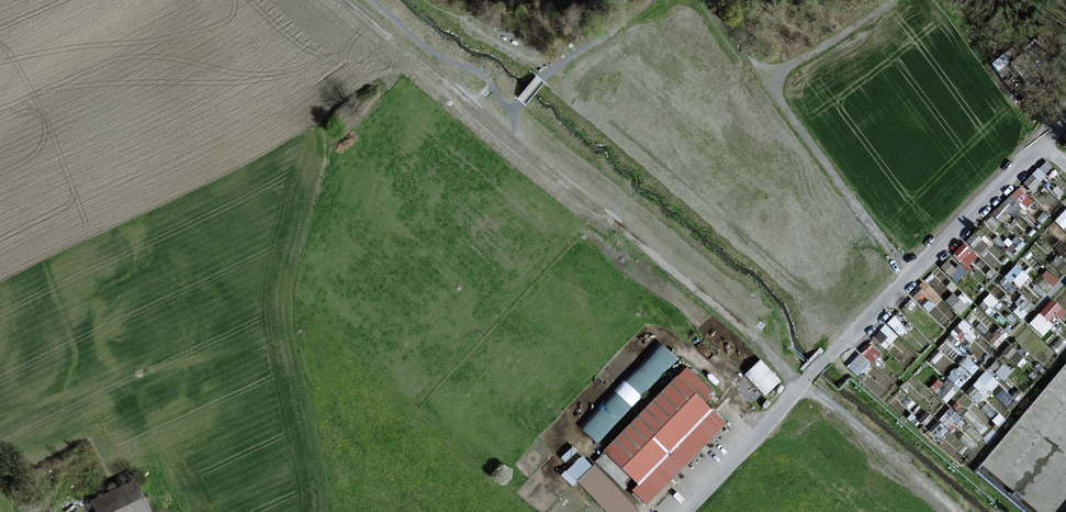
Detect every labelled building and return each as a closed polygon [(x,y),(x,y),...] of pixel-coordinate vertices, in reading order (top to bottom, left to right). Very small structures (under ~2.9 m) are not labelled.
[(1024,180),(1031,189),(1046,176),(1039,167),(1024,180)] [(1019,184),(992,212),(1006,225),(1033,197),(1019,184)] [(1065,206),(1054,219),(1065,230),(1065,207),(1065,206)] [(953,254),(969,264),(978,251),(962,240),(953,254)] [(952,258),(943,266),(955,278),(964,269),(952,258)] [(1005,275),(1020,286),(1029,272),(1014,262),(1005,275)] [(1046,268),(1041,275),(1053,284),(1058,278),(1046,268)] [(971,301),(961,288),(947,299),(958,312),(971,301)] [(932,289),(928,296),(937,302),(941,296),(932,289)] [(1065,310),(1065,309),(1053,296),(1029,321),(1043,334),(1065,310)] [(885,322),(874,335),(885,346),(897,333),(885,322)] [(880,353),(868,342),(847,364),(858,375),(880,353)] [(1012,344),(1004,352),(1016,363),(1023,355),(1012,344)] [(675,360),(660,345),(582,428),(598,443),(675,360)] [(946,400),(979,365),(966,353),(933,389),(946,400)] [(760,357),(745,372),(766,393),(781,377),(760,357)] [(977,403),(999,382),(986,369),(965,390),(977,403)] [(666,482),(721,425),(702,406),(712,395),(699,383),(686,370),(606,452),(640,485),(634,492),(646,503),(666,482)] [(594,466),(577,484),(606,511),(638,511),(639,511),(594,466)] [(135,480),(90,501),(95,511),(150,511),(135,480)]
